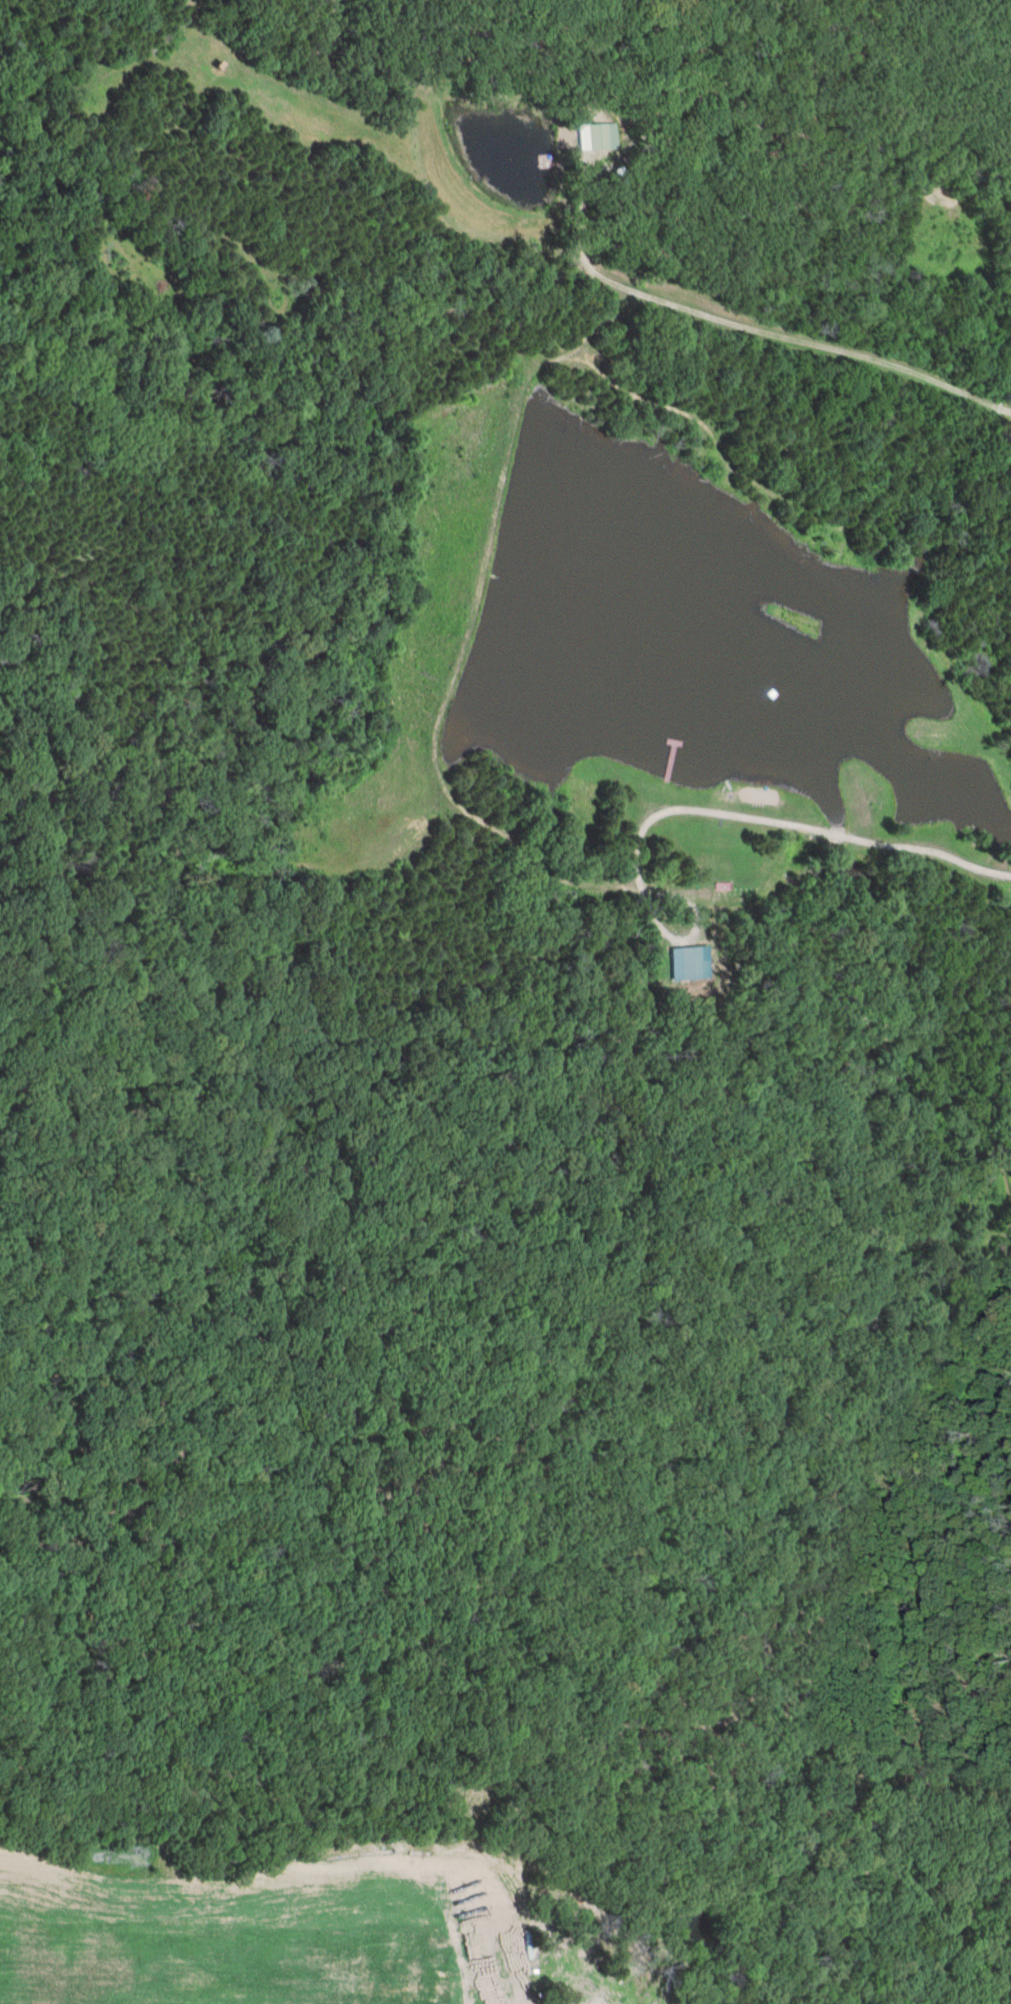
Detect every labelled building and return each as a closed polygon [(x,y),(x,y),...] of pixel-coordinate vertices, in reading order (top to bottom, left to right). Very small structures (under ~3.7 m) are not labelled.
[(582,151),(619,151),(619,124),(581,124),(582,151)] [(759,886),(734,887),(734,883),(716,883),(716,898),(759,898),(759,886)] [(711,947),(674,949),(676,982),(713,980),(711,947)]
